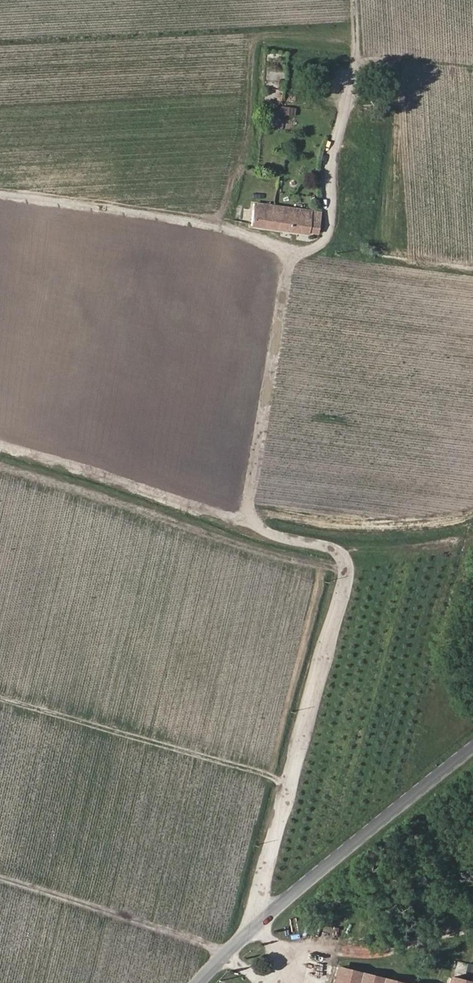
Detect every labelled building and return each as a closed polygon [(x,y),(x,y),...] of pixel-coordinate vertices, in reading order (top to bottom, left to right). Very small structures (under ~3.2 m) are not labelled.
[(292,132),(295,108),(282,106),(279,129),(292,132)] [(314,212),(315,205),(294,202),(293,209),(311,212),(314,212)] [(317,233),(319,223),(313,222),(314,218),(310,217),(311,212),(293,209),(292,215),(280,213),(281,207),(253,203),(251,226),(308,234),(309,232),(317,233)] [(367,974),(365,982),(405,982),(367,974)]
